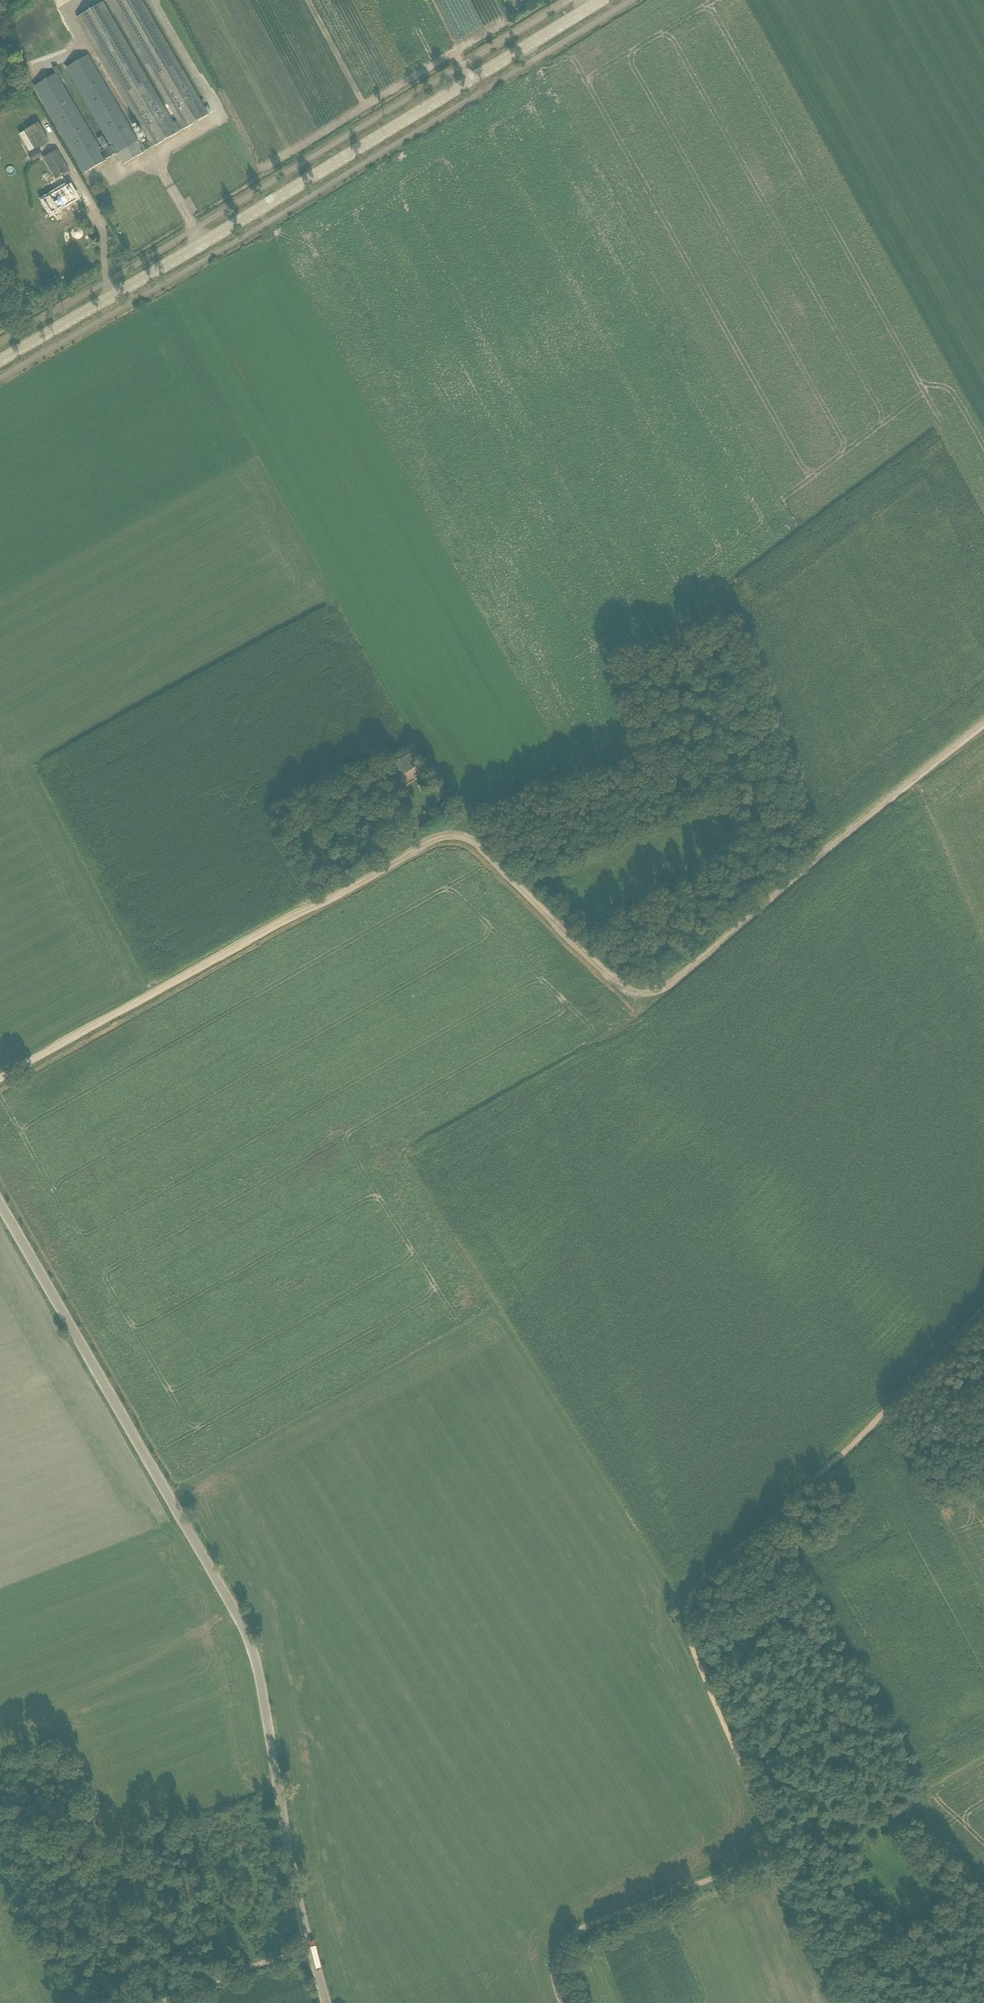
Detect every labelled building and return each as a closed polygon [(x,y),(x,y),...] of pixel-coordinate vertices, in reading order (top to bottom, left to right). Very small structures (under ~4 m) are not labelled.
[(107,0),(177,121),(176,121),(181,130),(207,115),(139,0),(107,0)] [(149,140),(153,146),(153,147),(177,133),(176,133),(181,130),(176,121),(171,124),(101,4),(77,18),(149,140)] [(66,67),(112,145),(116,153),(123,165),(144,152),(144,151),(153,146),(149,140),(140,145),(88,55),(66,67)] [(116,153),(112,145),(101,151),(56,73),(34,86),(85,173),(106,160),(106,159),(116,153)] [(26,129),(37,149),(50,141),(40,122),(26,129)] [(44,157),(56,178),(69,170),(58,149),(44,157)] [(43,200),(47,206),(52,215),(77,200),(69,185),(43,200)] [(408,761),(415,757),(413,753),(396,761),(402,773),(412,768),(408,761)] [(445,800),(441,807),(446,810),(450,803),(445,800)]
